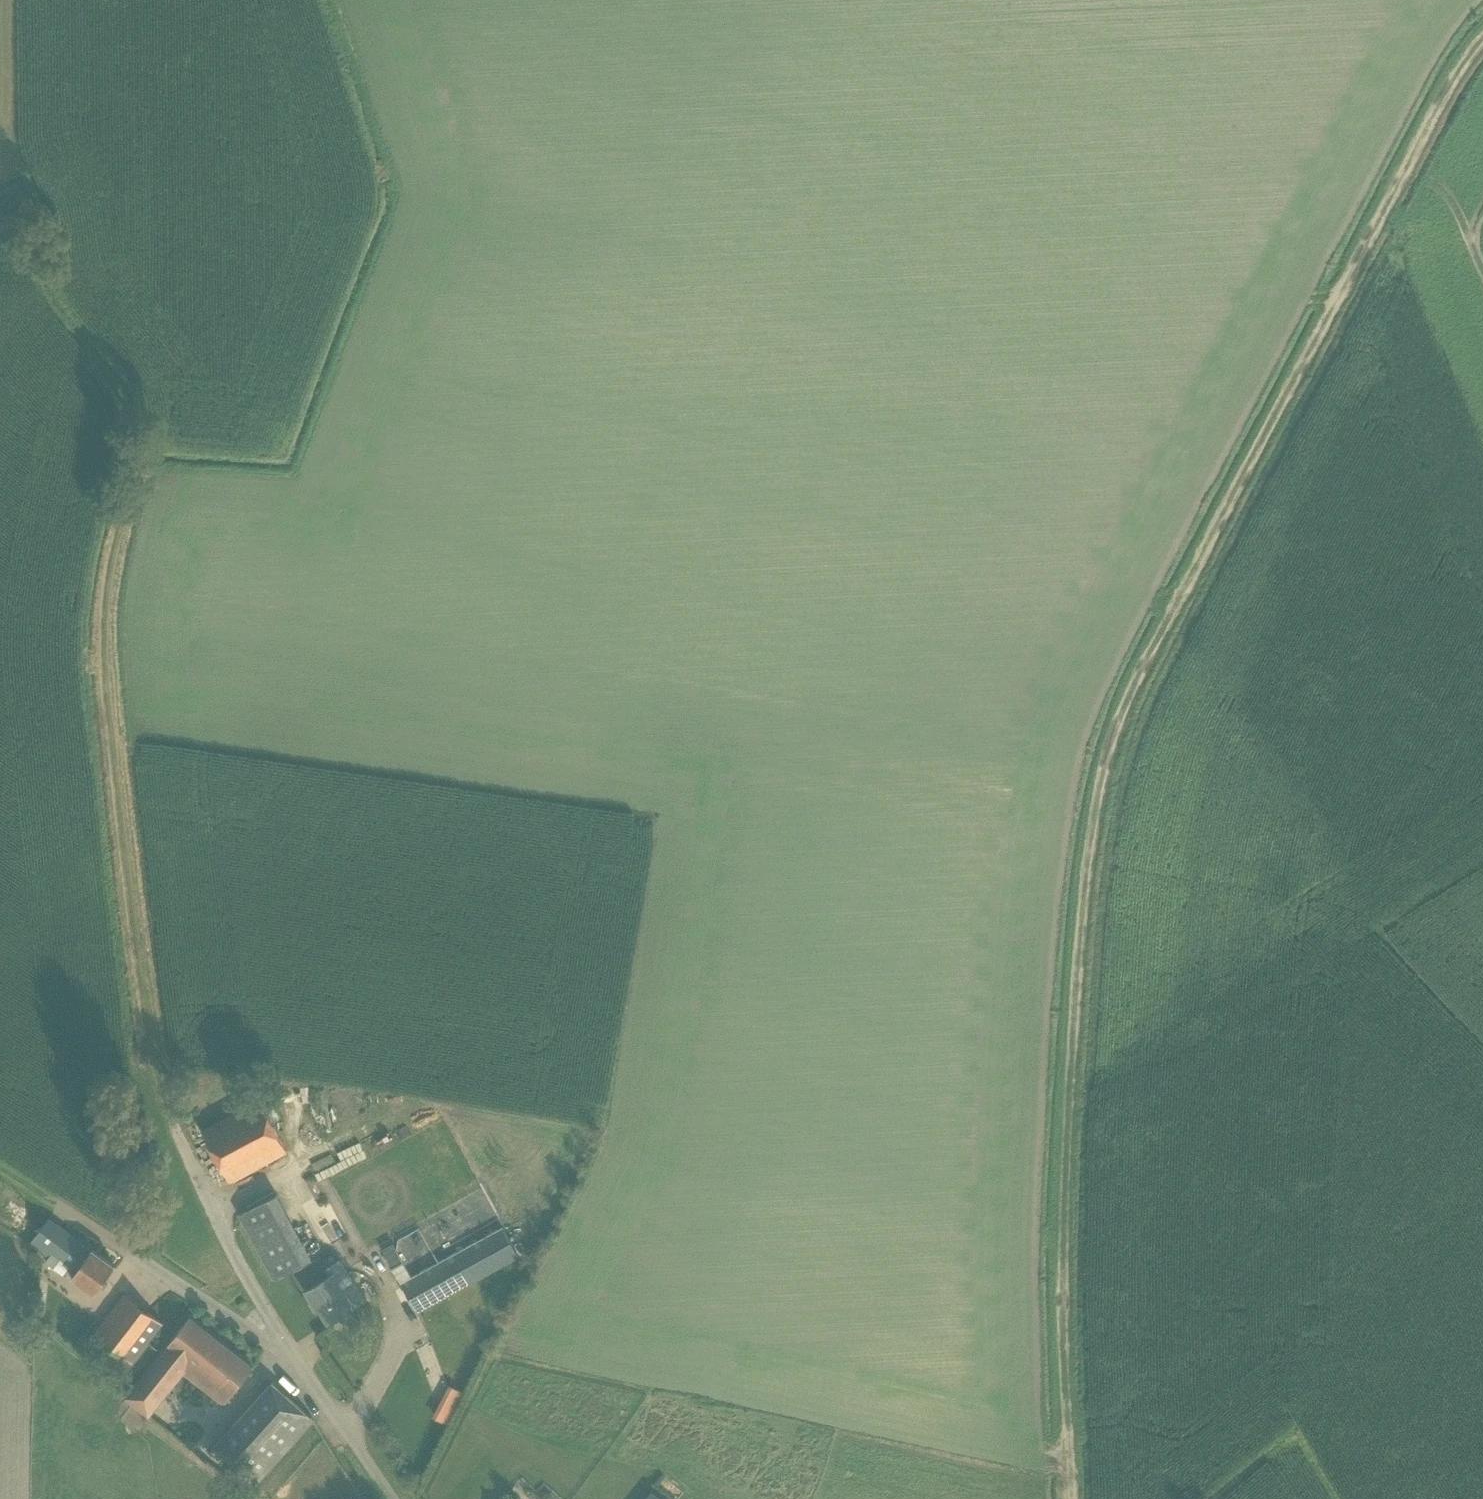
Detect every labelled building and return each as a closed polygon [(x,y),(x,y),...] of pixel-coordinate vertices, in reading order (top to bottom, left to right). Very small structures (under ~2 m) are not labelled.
[(210,1103),(193,1113),(194,1115),(230,1181),(286,1151),(249,1082),(210,1103)] [(274,1191),(236,1211),(274,1281),(312,1260),(274,1191)] [(434,1303),(539,1245),(523,1216),(411,1278),(392,1244),(382,1250),(417,1313),(434,1303)] [(31,1243),(33,1245),(50,1257),(47,1262),(63,1274),(65,1272),(69,1266),(62,1260),(78,1240),(49,1219),(31,1243)] [(78,1240),(62,1260),(69,1266),(65,1272),(95,1293),(115,1266),(92,1250),(78,1240)] [(326,1268),(331,1275),(305,1291),(313,1304),(315,1303),(328,1323),(364,1300),(339,1260),(326,1268)] [(125,1295),(113,1310),(95,1334),(131,1362),(162,1323),(125,1295)] [(189,1318),(128,1394),(127,1397),(148,1414),(184,1368),(226,1401),(252,1368),(189,1318)] [(214,1445),(233,1463),(255,1483),(312,1420),(271,1383),(214,1445)] [(439,1403),(456,1411),(465,1393),(449,1384),(439,1403)] [(650,1491),(642,1498),(658,1498),(650,1491)]
